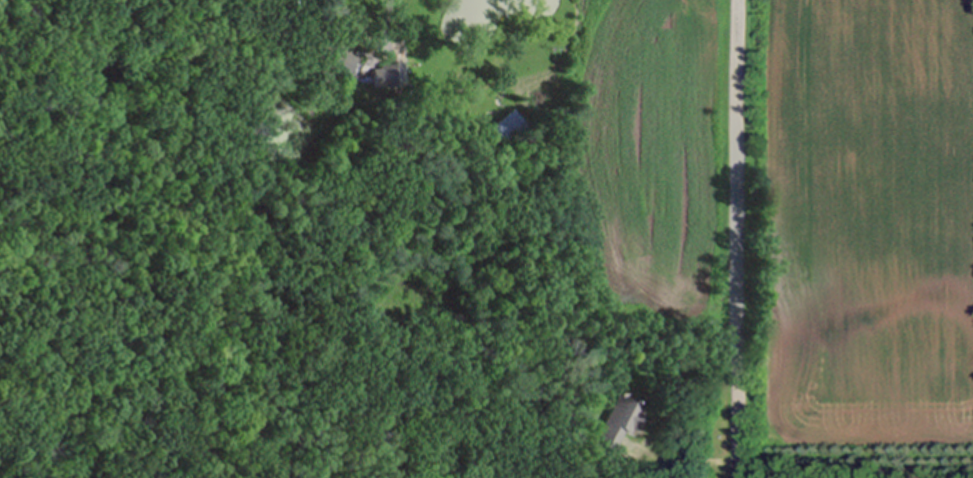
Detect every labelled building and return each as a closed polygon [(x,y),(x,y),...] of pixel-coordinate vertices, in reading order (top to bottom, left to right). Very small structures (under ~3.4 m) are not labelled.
[(328,56),(342,77),(357,66),(342,46),(328,56)] [(530,130),(514,110),(491,129),(507,149),(530,130)] [(636,435),(648,408),(617,394),(594,446),(613,454),(624,430),(636,435)]
